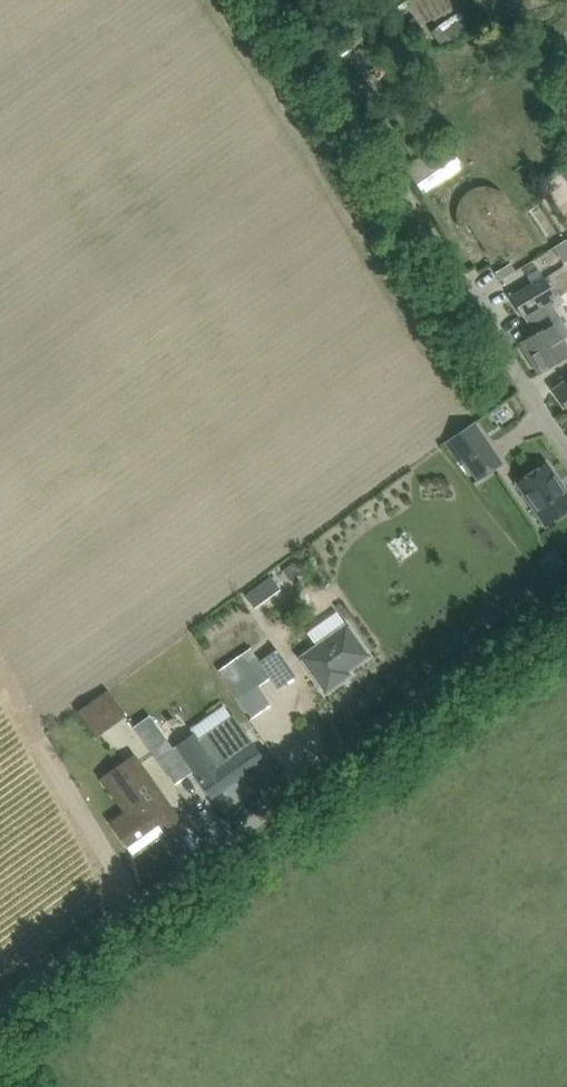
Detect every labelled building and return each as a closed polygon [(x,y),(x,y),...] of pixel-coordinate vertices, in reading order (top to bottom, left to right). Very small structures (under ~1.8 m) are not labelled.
[(447,20),(469,0),(433,0),(431,2),(447,20)] [(460,101),(480,93),(475,81),(455,89),(460,101)] [(566,206),(566,170),(544,186),(561,210),(566,206)] [(534,243),(506,197),(502,193),(497,190),(491,187),(485,186),(479,187),(473,188),(468,191),(464,195),(460,199),(458,205),(456,211),(456,217),(458,223),(460,228),(469,222),(491,259),(501,252),(506,260),(534,243)] [(554,247),(564,263),(566,261),(566,242),(565,240),(554,247)] [(510,263),(495,271),(500,280),(515,271),(510,263)] [(529,285),(510,296),(534,335),(520,343),(539,373),(566,356),(566,347),(562,339),(566,336),(566,328),(550,300),(556,296),(544,276),(529,285)] [(553,389),(566,408),(566,378),(553,389)] [(511,417),(522,410),(513,396),(502,404),(511,417)] [(450,439),(478,480),(503,463),(474,422),(450,439)] [(545,525),(566,511),(566,493),(546,463),(517,483),(545,525)] [(535,560),(549,580),(566,568),(566,566),(554,547),(535,560)] [(271,576),(244,595),(254,608),(280,589),(271,576)] [(298,656),(326,694),(345,681),(342,677),(371,655),(347,621),(298,656)] [(278,649),(261,660),(279,687),(295,676),(278,649)] [(251,717),(270,704),(257,686),(239,699),(251,717)] [(93,700),(79,710),(97,735),(111,725),(93,700)] [(191,701),(172,711),(180,725),(199,716),(191,701)] [(150,715),(135,726),(158,758),(173,748),(150,715)] [(216,765),(230,784),(264,760),(244,732),(222,748),(228,756),(216,765)] [(212,797),(230,784),(216,765),(194,733),(176,745),(198,776),(197,776),(212,797)] [(179,821),(139,763),(110,783),(129,810),(112,822),(134,853),(179,821)]
